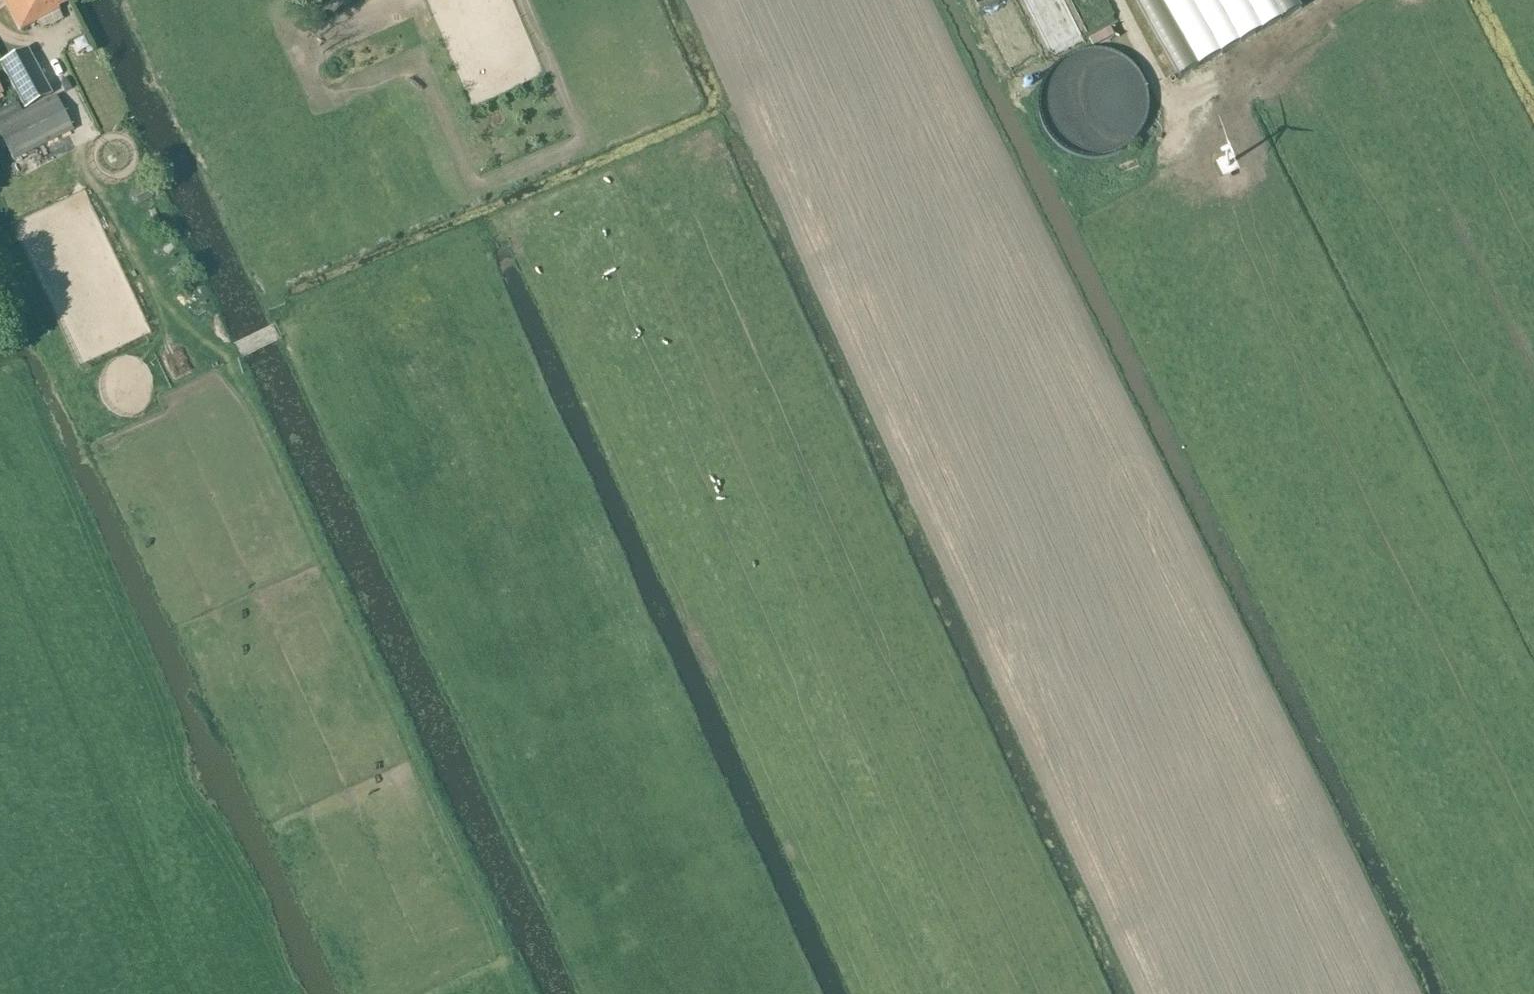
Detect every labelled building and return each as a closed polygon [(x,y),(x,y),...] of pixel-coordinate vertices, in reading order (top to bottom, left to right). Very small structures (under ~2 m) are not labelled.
[(19,31),(59,11),(57,8),(73,1),(72,0),(3,0),(19,31)] [(1180,78),(1302,9),(1297,0),(1136,0),(1180,78)] [(25,49),(0,63),(0,65),(24,109),(50,94),(25,49)] [(72,130),(56,97),(0,125),(0,135),(12,160),(72,130)] [(146,187),(129,194),(134,205),(150,197),(146,187)]
